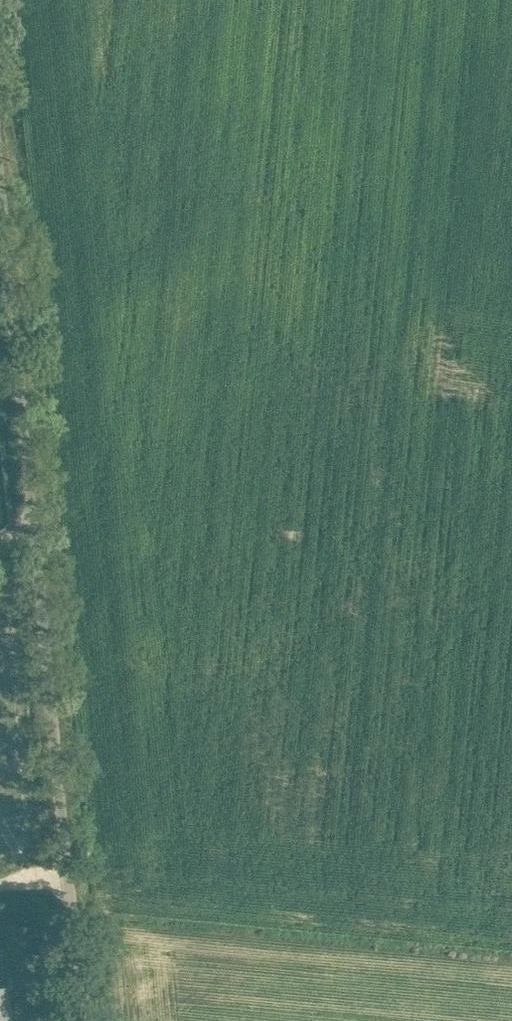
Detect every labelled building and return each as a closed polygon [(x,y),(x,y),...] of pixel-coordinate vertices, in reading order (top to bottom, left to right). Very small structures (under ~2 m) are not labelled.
[(10,1020),(7,987),(0,987),(0,1020),(10,1020)]
